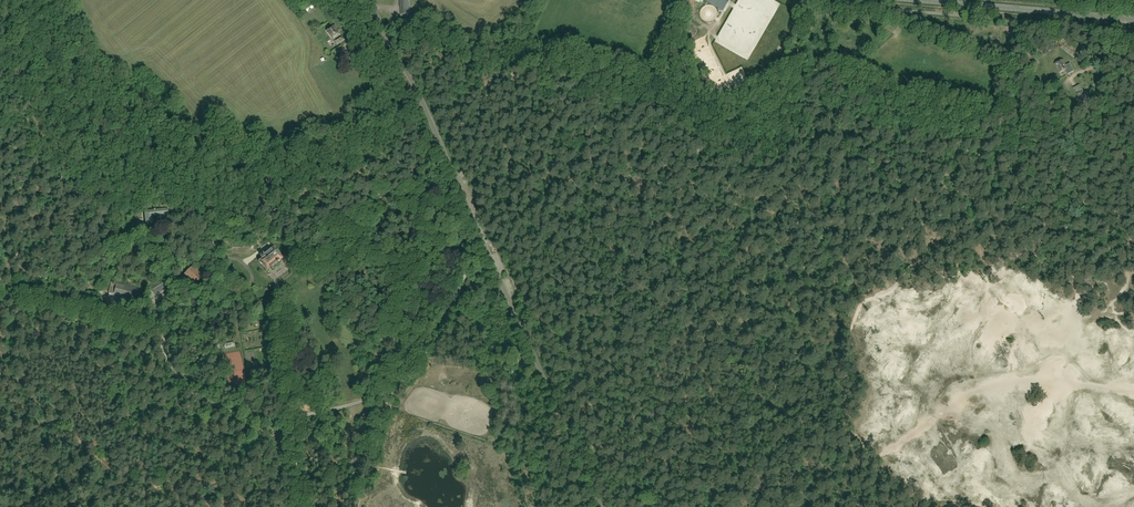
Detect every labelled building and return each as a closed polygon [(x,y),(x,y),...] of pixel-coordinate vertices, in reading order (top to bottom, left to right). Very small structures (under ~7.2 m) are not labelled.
[(409,0),(405,0),(400,0),(401,14),(410,14),(409,0)] [(723,11),(729,0),(704,0),(723,11)] [(344,40),(335,26),(327,31),(337,45),(344,40)] [(354,43),(348,48),(358,59),(363,54),(354,43)] [(1059,73),(1065,70),(1067,75),(1074,71),(1070,63),(1066,65),(1063,59),(1055,64),(1059,73)] [(1076,94),(1079,98),(1081,103),(1088,100),(1085,94),(1083,90),(1076,94)] [(144,211),(146,224),(153,223),(152,216),(168,214),(167,208),(144,211)] [(279,264),(277,262),(282,258),(274,248),(264,256),(264,255),(262,254),(260,255),(260,257),(262,259),(259,261),(267,270),(271,266),(273,269),(279,264)] [(202,277),(192,267),(184,275),(194,285),(202,277)] [(150,287),(155,295),(165,289),(164,288),(170,284),(165,276),(150,287)] [(133,299),(135,288),(117,285),(115,296),(133,299)]
